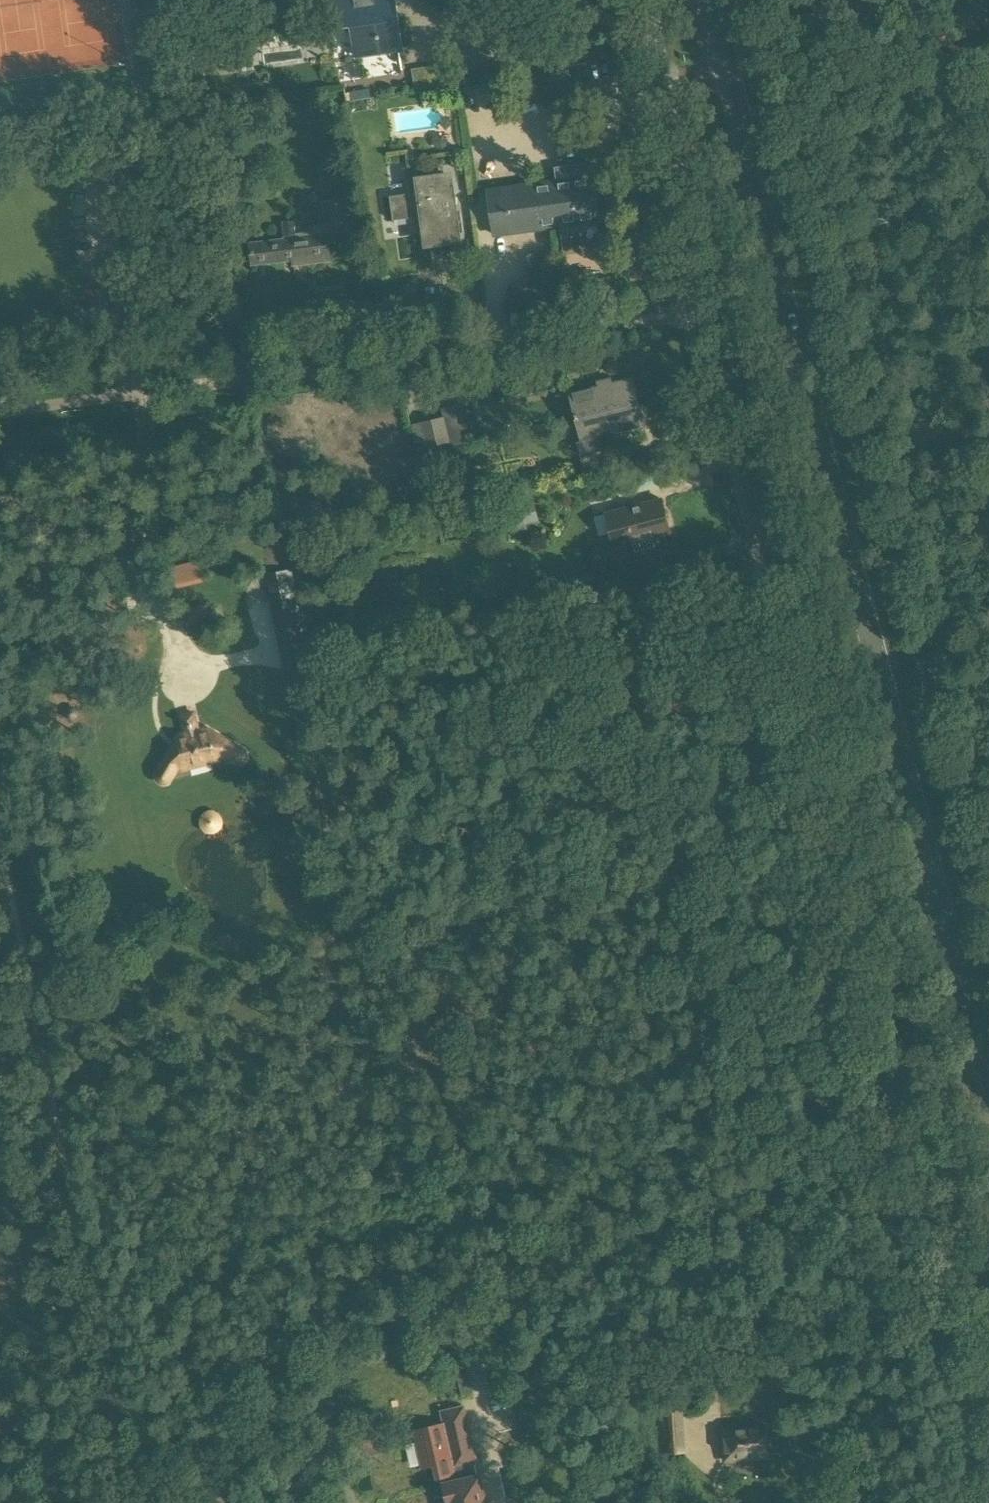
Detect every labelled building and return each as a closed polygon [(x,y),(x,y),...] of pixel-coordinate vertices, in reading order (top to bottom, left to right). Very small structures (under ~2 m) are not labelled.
[(337,0),(325,0),(326,10),(339,8),(337,0)] [(339,8),(342,29),(356,26),(360,54),(400,48),(394,4),(383,6),(383,0),(337,0),(339,8)] [(316,27),(303,30),(305,44),(319,41),(316,27)] [(451,62),(435,65),(439,85),(455,82),(451,62)] [(65,136),(65,140),(66,153),(80,151),(78,135),(65,136)] [(556,166),(558,180),(489,189),(496,234),(560,225),(562,239),(600,233),(599,219),(600,219),(612,217),(606,173),(594,175),(592,161),(556,166)] [(421,191),(390,195),(394,219),(424,215),(428,243),(454,240),(451,223),(457,222),(450,175),(419,179),(421,191)] [(326,232),(352,230),(348,206),(324,209),(326,232)] [(284,239),(251,243),(254,264),(294,259),(295,264),(331,260),(328,235),(295,239),(293,219),(282,221),(284,239)] [(580,418),(639,402),(633,378),(571,393),(578,418),(580,418)] [(489,379),(487,388),(498,391),(501,383),(489,379)] [(639,402),(580,418),(586,440),(577,442),(580,453),(604,447),(601,436),(645,425),(639,402)] [(435,417),(411,423),(417,446),(441,440),(442,445),(455,442),(452,429),(439,432),(435,417)] [(456,451),(443,455),(446,466),(459,463),(456,451)] [(442,488),(453,487),(452,477),(441,479),(442,488)] [(432,505),(443,504),(440,487),(429,489),(432,505)] [(663,498),(607,512),(616,547),(634,542),(636,551),(656,546),(653,537),(672,533),(663,498)] [(499,509),(504,529),(538,520),(533,500),(499,509)] [(198,560),(171,566),(176,588),(203,581),(198,560)] [(601,569),(547,583),(551,603),(607,589),(601,569)] [(273,597),(295,592),(291,572),(269,576),(273,597)] [(308,655),(286,659),(288,670),(310,666),(308,655)] [(195,713),(182,715),(187,733),(179,735),(159,769),(160,770),(160,771),(162,776),(163,777),(166,778),(168,778),(172,774),(173,775),(181,763),(187,761),(189,768),(214,762),(212,754),(217,752),(233,762),(234,761),(235,761),(240,760),(242,758),(243,756),(243,754),(240,749),(241,748),(207,728),(200,730),(195,713)] [(468,1373),(457,1376),(461,1391),(471,1389),(468,1373)] [(553,1398),(540,1403),(542,1410),(556,1405),(553,1398)] [(483,1474),(480,1475),(477,1461),(479,1461),(476,1449),(465,1405),(444,1411),(454,1454),(452,1455),(456,1472),(460,1471),(462,1481),(457,1482),(460,1493),(469,1491),(470,1495),(461,1497),(463,1502),(490,1502),(483,1474)] [(444,1411),(442,1411),(445,1423),(417,1430),(426,1466),(437,1463),(441,1477),(445,1476),(450,1500),(456,1499),(457,1502),(463,1502),(461,1497),(470,1495),(469,1491),(460,1493),(457,1482),(462,1481),(460,1471),(456,1472),(452,1455),(454,1454),(444,1411)] [(764,1426),(724,1428),(726,1459),(766,1457),(764,1426)]
